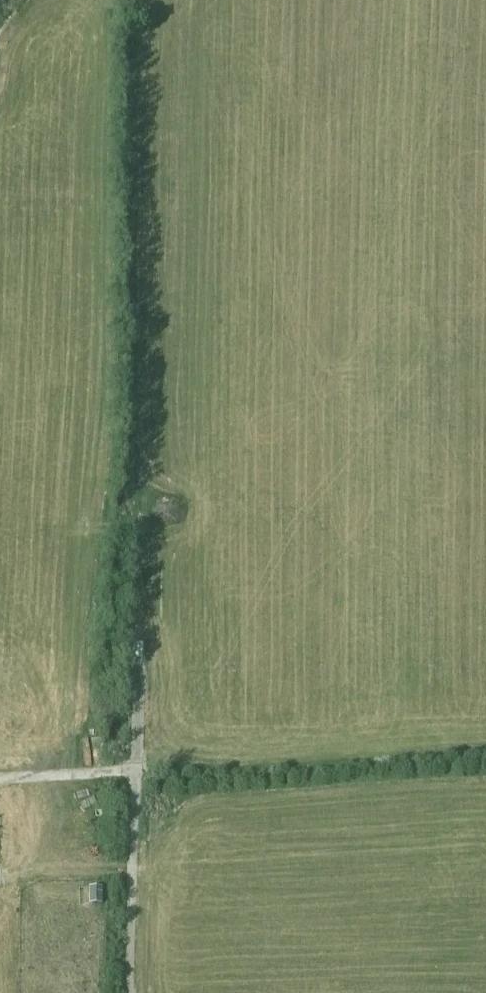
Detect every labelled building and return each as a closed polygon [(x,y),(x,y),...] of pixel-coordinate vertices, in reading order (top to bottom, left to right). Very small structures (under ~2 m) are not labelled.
[(92,904),(102,903),(101,887),(91,888),(92,904)]
